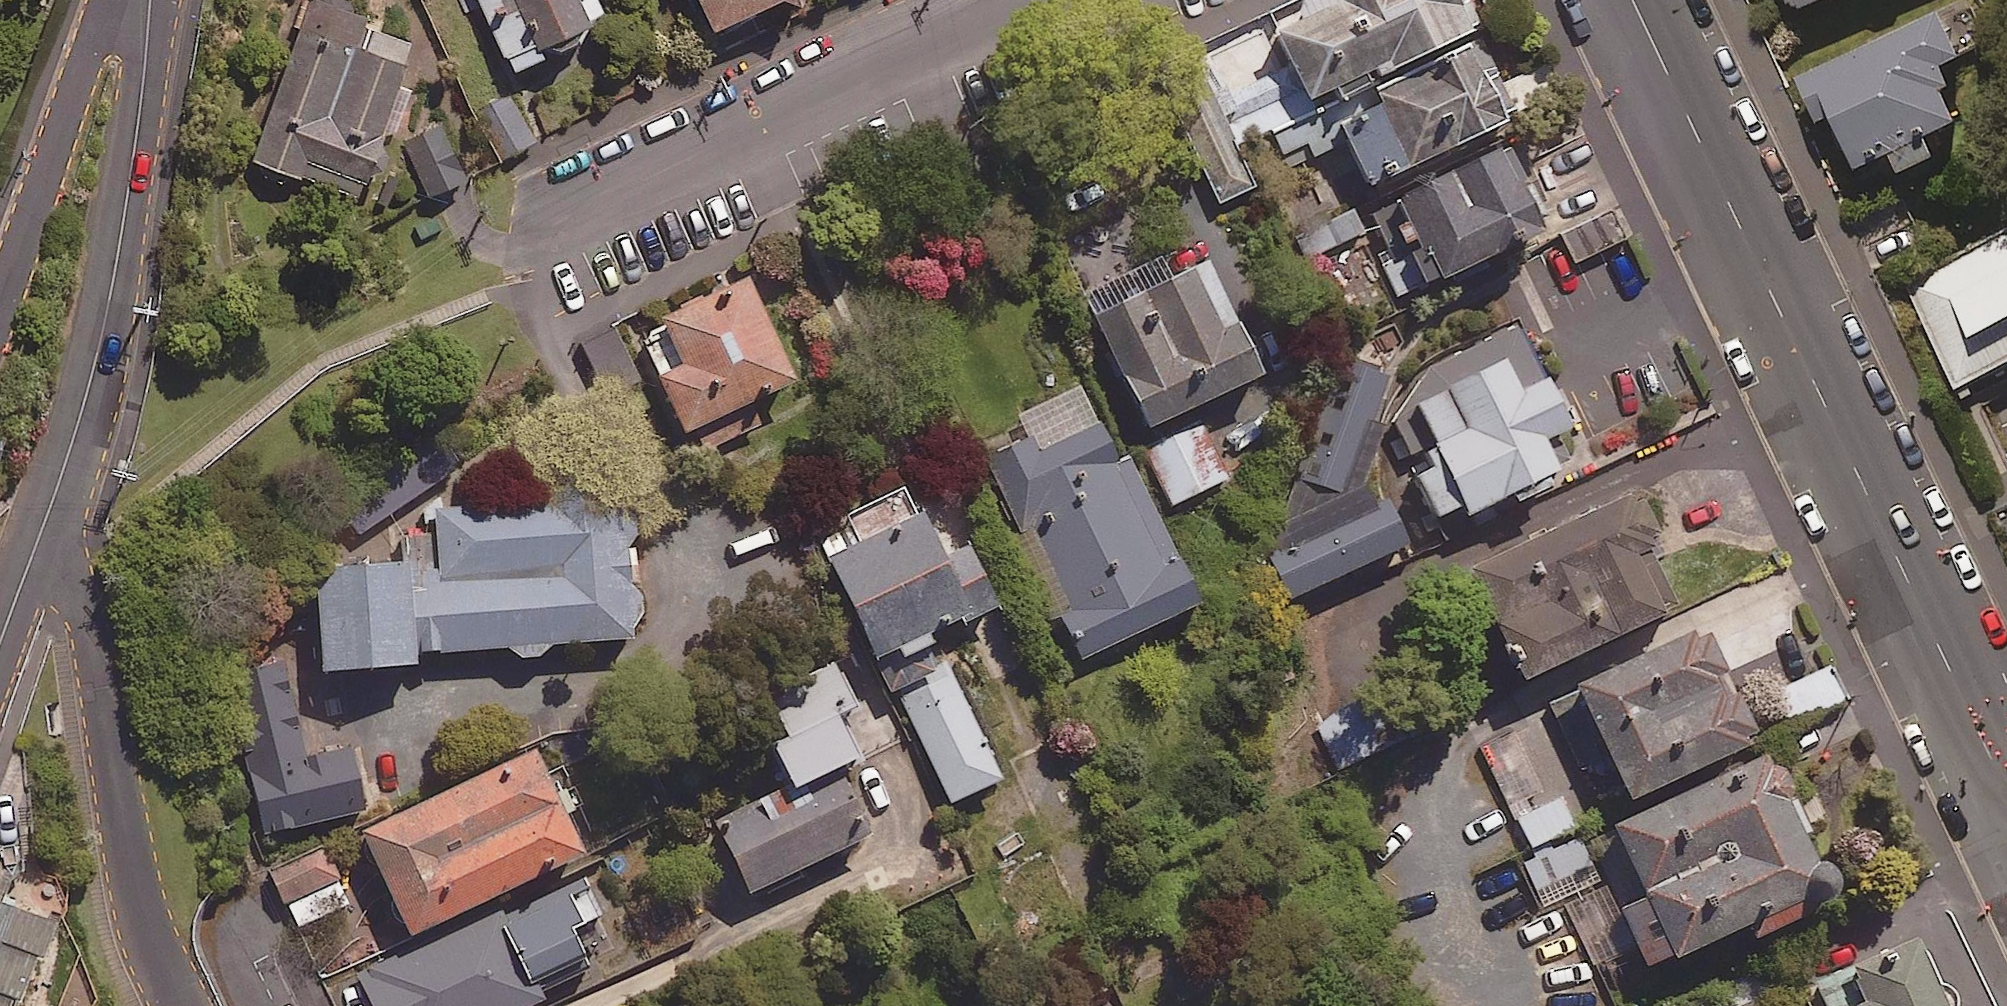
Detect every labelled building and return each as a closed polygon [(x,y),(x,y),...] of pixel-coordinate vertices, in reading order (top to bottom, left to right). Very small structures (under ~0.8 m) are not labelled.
[(323,0),(306,0),(251,156),(355,192),(408,39),(363,23),(366,15),(323,0)] [(464,10),(483,3),(505,62),(582,33),(570,0),(460,0),(464,10)] [(709,19),(753,0),(701,0),(709,19)] [(1198,58),(1223,113),(1237,107),(1251,136),(1369,82),(1363,70),(1469,22),(1460,0),(1326,0),(1198,58)] [(1800,9),(1819,0),(1796,0),(1800,9)] [(1969,50),(1949,7),(1800,77),(1821,122),(1834,116),(1857,166),(1895,149),(1904,170),(1940,153),(1930,133),(1962,118),(1937,64),(1969,50)] [(1476,37),(1273,132),(1289,167),(1348,139),(1368,182),(1512,114),(1476,37)] [(535,140),(510,94),(482,109),(507,155),(535,140)] [(463,175),(438,123),(402,141),(428,193),(463,175)] [(1538,226),(1499,143),(1395,192),(1434,275),(1538,226)] [(1627,237),(1616,211),(1563,234),(1574,260),(1627,237)] [(2006,364),(2006,230),(1901,282),(1954,390),(2006,364)] [(1255,372),(1201,256),(1168,271),(1163,259),(1083,296),(1142,424),(1255,372)] [(789,378),(743,276),(657,315),(674,352),(652,361),(693,453),(759,423),(747,397),(789,378)] [(1565,423),(1517,325),(1429,368),(1439,388),(1390,411),(1444,521),(1508,490),(1511,498),(1558,475),(1539,436),(1565,423)] [(1371,503),(1362,481),(1383,421),(1371,417),(1388,369),(1337,352),(1269,551),(1290,595),(1404,540),(1383,497),(1371,503)] [(1115,457),(1081,384),(1017,413),(1028,436),(983,457),(1075,656),(1193,602),(1123,453),(1115,457)] [(1228,484),(1208,425),(1149,445),(1168,504),(1228,484)] [(549,642),(634,636),(624,485),(431,498),(435,557),(311,565),(317,668),(410,662),(409,651),(503,645),(514,655),(529,657),(540,653),(549,642)] [(935,554),(903,485),(843,513),(850,527),(819,541),(871,654),(991,599),(964,541),(935,554)] [(1644,525),(1628,490),(1468,563),(1519,675),(1671,605),(1636,528),(1644,525)] [(1753,668),(1725,610),(1548,693),(1583,769),(1607,758),(1625,795),(1749,737),(1723,682),(1753,668)] [(303,760),(283,658),(233,668),(264,829),(361,810),(349,751),(303,760)] [(787,783),(831,764),(852,754),(832,711),(848,703),(828,661),(763,692),(783,735),(767,742),(787,783)] [(1845,698),(1831,665),(1778,687),(1792,720),(1845,698)] [(956,668),(895,695),(943,803),(1003,777),(956,668)] [(1365,714),(1326,727),(1339,764),(1378,751),(1365,714)] [(578,851),(530,749),(358,830),(406,931),(578,851)] [(1584,833),(1603,875),(1559,895),(1591,963),(1634,943),(1644,965),(1742,920),(1748,933),(1832,895),(1765,750),(1584,833)] [(831,764),(787,783),(712,819),(746,890),(864,834),(831,764)] [(1571,825),(1558,797),(1516,816),(1529,844),(1571,825)] [(1591,863),(1578,835),(1523,861),(1536,889),(1591,863)] [(347,903),(323,848),(272,871),(296,926),(347,903)] [(582,875),(416,951),(414,947),(359,973),(374,1005),(522,1005),(541,997),(531,976),(578,954),(565,927),(599,911),(582,875)] [(0,898),(0,1005),(8,1005),(12,994),(20,997),(50,916),(0,898)] [(1915,938),(1815,982),(1825,1005),(1957,1005),(1958,1003),(1957,994),(1950,985),(1939,982),(1923,945),(1919,947),(1915,938)]
